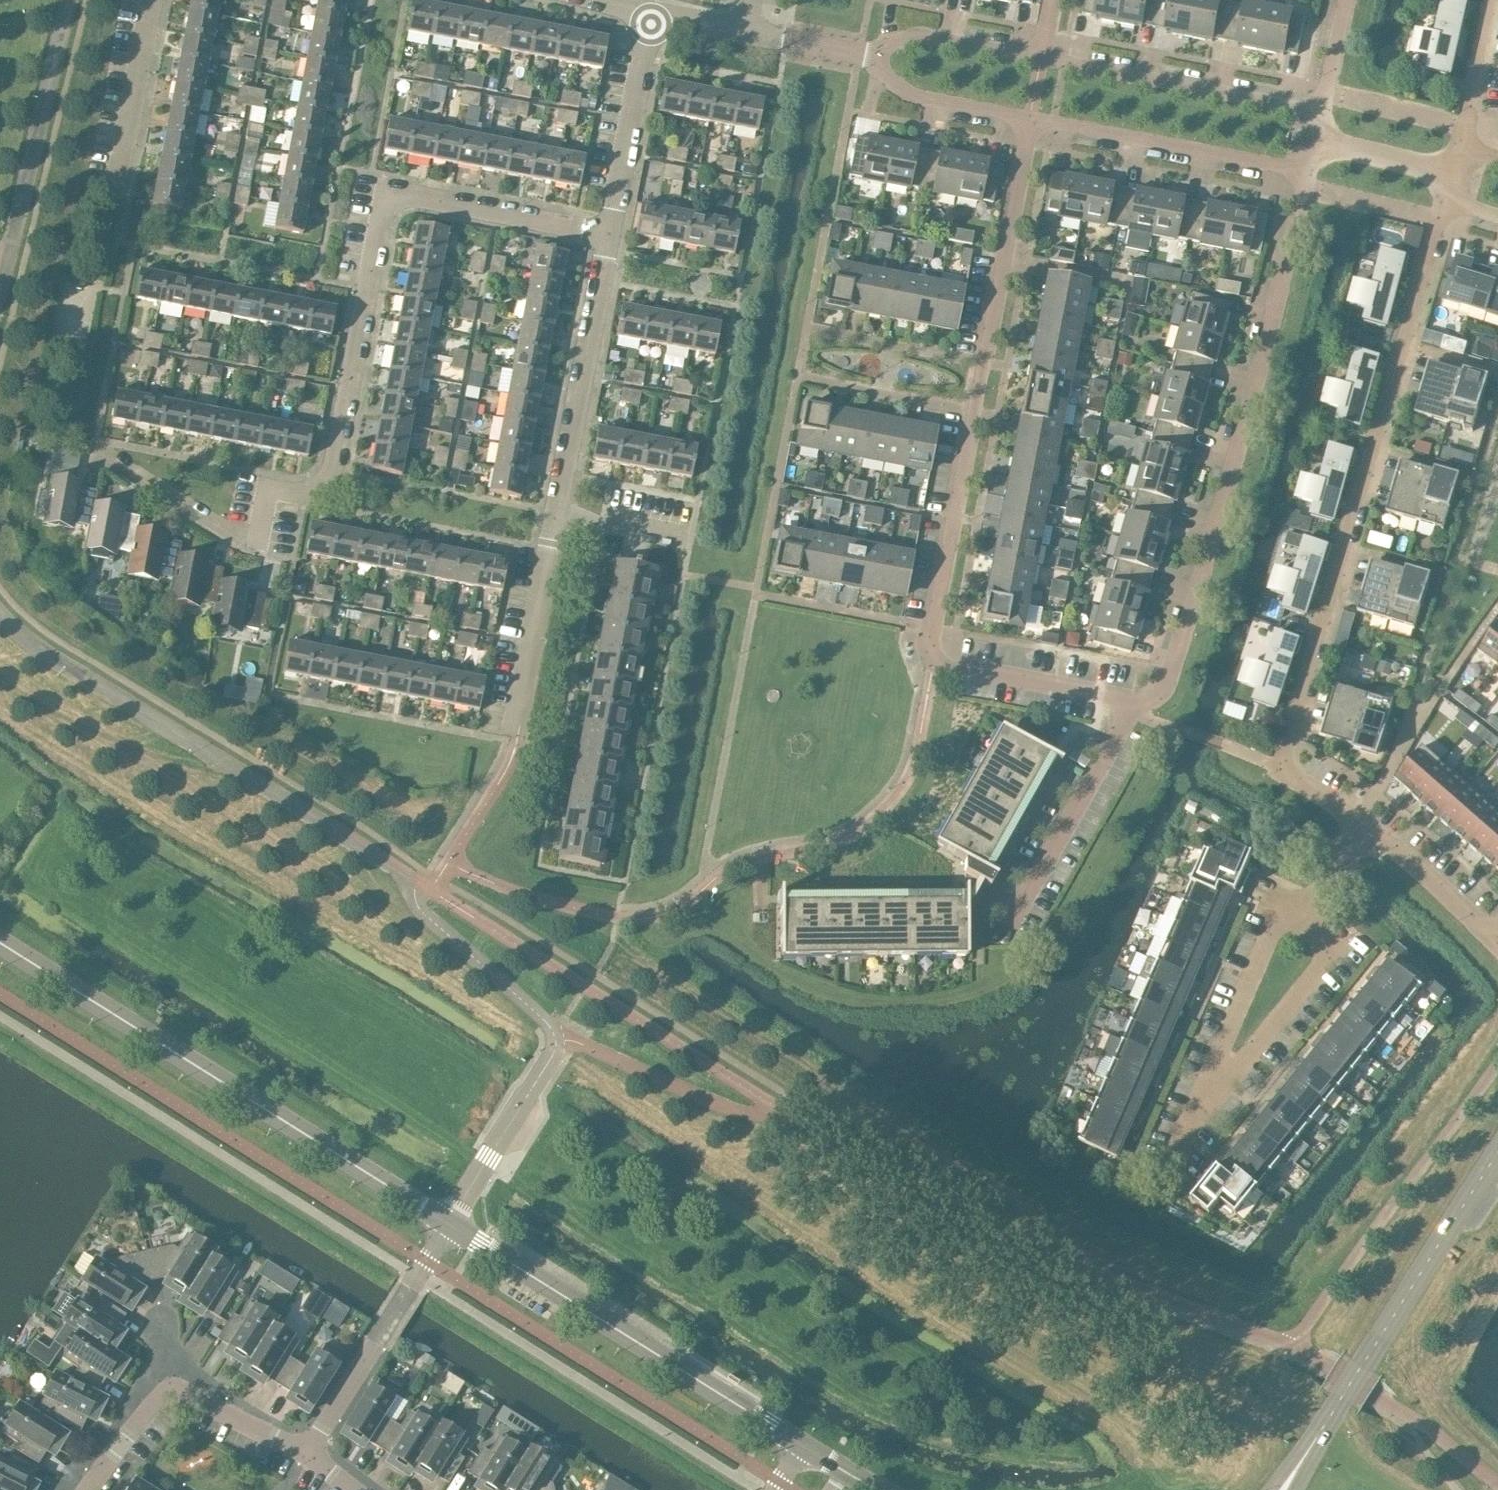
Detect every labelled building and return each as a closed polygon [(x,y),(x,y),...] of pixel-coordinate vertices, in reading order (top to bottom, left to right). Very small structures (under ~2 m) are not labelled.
[(220,0),(191,0),(189,10),(217,15),(220,0)] [(265,0),(252,0),(251,6),(264,8),(265,0)] [(347,0),(317,0),(316,9),(344,15),(347,0)] [(1122,0),(1085,0),(1082,14),(1095,16),(1094,19),(1118,24),(1122,0)] [(1159,0),(1122,0),(1118,24),(1142,28),(1142,25),(1154,28),(1159,0)] [(1196,0),(1159,0),(1154,28),(1166,30),(1165,33),(1189,37),(1196,0)] [(1232,3),(1220,1),(1220,0),(1196,0),(1189,37),(1212,42),(1213,39),(1225,41),(1232,3)] [(1470,5),(1448,0),(1443,0),(1440,15),(1436,36),(1418,32),(1413,55),(1430,59),(1427,71),(1449,76),(1452,60),(1453,56),(1456,55),(1458,52),(1458,48),(1455,46),(1461,20),(1465,21),(1466,21),(1470,5)] [(283,11),(285,3),(271,1),(269,9),(283,11)] [(430,37),(436,6),(412,1),(406,33),(430,37)] [(1260,51),(1268,8),(1245,3),(1244,5),(1232,3),(1225,41),(1237,44),(1236,47),(1260,51)] [(455,42),(461,11),(436,6),(430,37),(455,42)] [(1268,8),(1260,51),(1283,56),(1284,53),(1297,55),(1304,17),(1291,14),(1292,12),(1268,8)] [(339,39),(344,15),(316,9),(311,34),(339,39)] [(213,40),(217,15),(189,10),(184,34),(213,40)] [(479,47),(485,15),(461,11),(455,42),(479,47)] [(504,51),(510,20),(485,15),(479,47),(504,51)] [(528,56),(534,25),(510,20),(504,51),(528,56)] [(553,61),(559,29),(534,25),(528,56),(553,61)] [(577,65),(583,34),(559,29),(553,61),(577,65)] [(208,64),(213,40),(184,34),(180,59),(208,64)] [(335,63),(339,39),(311,34),(306,58),(335,63)] [(602,70),(608,39),(583,34),(577,65),(602,70)] [(243,45),(256,48),(258,39),(245,36),(243,45)] [(262,49),(275,52),(277,43),(264,40),(262,49)] [(254,57),(256,48),(243,45),(241,54),(254,57)] [(274,60),(275,52),(262,49),(260,58),(274,60)] [(251,72),(254,60),(237,56),(235,69),(251,72)] [(330,88),(335,63),(306,58),(302,82),(330,88)] [(203,89),(208,64),(180,59),(175,83),(203,89)] [(422,78),(425,65),(416,63),(413,76),(422,78)] [(425,65),(422,78),(432,80),(434,66),(425,65)] [(472,87),(474,74),(464,72),(462,85),(472,87)] [(474,74),(472,87),(480,89),(483,75),(474,74)] [(520,97),(523,83),(513,81),(510,95),(520,97)] [(325,112),(330,88),(302,82),(297,107),(325,112)] [(419,97),(421,84),(412,82),(410,96),(419,97)] [(683,118),(689,87),(664,82),(658,114),(683,118)] [(199,113),(203,89),(175,83),(170,108),(199,113)] [(523,83),(520,97),(529,99),(532,85),(523,83)] [(421,84),(419,97),(428,99),(431,86),(421,84)] [(250,98),(252,88),(238,86),(237,95),(250,98)] [(708,123),(714,92),(689,87),(683,118),(708,123)] [(250,98),(263,100),(265,91),(252,88),(250,98)] [(468,106),(470,93),(461,91),(458,104),(468,106)] [(569,106),(572,93),(562,91),(559,104),(569,106)] [(732,128),(738,97),(714,92),(708,123),(732,128)] [(470,93),(468,106),(477,108),(479,94),(470,93)] [(572,93),(569,106),(578,108),(580,95),(572,93)] [(250,98),(237,95),(235,104),(248,106),(250,98)] [(738,97),(732,128),(757,133),(763,101),(738,97)] [(261,109),(263,100),(250,98),(248,106),(261,109)] [(517,116),(519,102),(509,100),(507,114),(517,116)] [(519,102),(517,116),(525,117),(528,104),(519,102)] [(321,137),(325,112),(297,107),(292,131),(321,137)] [(194,138),(199,113),(170,108),(166,132),(194,138)] [(566,125),(568,112),(558,110),(556,123),(566,125)] [(568,112),(566,125),(574,127),(577,113),(568,112)] [(407,156),(413,125),(389,120),(383,151),(407,156)] [(432,161),(438,129),(413,125),(407,156),(432,161)] [(456,165),(462,134),(438,129),(432,161),(456,165)] [(316,161),(321,137),(292,131),(288,156),(316,161)] [(189,162),(194,138),(166,132),(161,157),(189,162)] [(224,143),(237,146),(239,136),(226,134),(224,143)] [(481,170),(487,139),(462,134),(456,165),(481,170)] [(243,147),(256,150),(258,140),(245,137),(243,147)] [(885,185),(893,142),(870,137),(869,140),(856,138),(849,176),(862,178),(861,180),(885,185)] [(505,175),(511,144),(487,139),(481,170),(505,175)] [(920,189),(928,151),(916,149),(917,146),(893,142),(885,185),(908,189),(909,187),(920,189)] [(236,154),(237,146),(224,143),(222,152),(236,154)] [(530,180),(536,148),(511,144),(505,175),(530,180)] [(675,161),(677,148),(668,146),(666,159),(675,161)] [(255,158),(256,150),(243,147),(241,155),(255,158)] [(554,184),(560,153),(536,148),(530,180),(554,184)] [(677,148),(675,161),(684,163),(687,150),(677,148)] [(955,198),(964,155),(940,151),(940,154),(928,151),(920,189),(932,192),(932,194),(955,198)] [(579,189),(585,158),(560,153),(554,184),(579,189)] [(724,171),(727,156),(717,154),(714,169),(724,171)] [(964,155),(955,198),(979,203),(979,201),(992,203),(1000,165),(987,163),(987,160),(964,155)] [(311,186),(316,161),(288,156),(283,180),(311,186)] [(727,156),(724,171),(733,172),(735,158),(727,156)] [(185,187),(189,162),(161,157),(156,181),(185,187)] [(670,180),(673,167),(665,165),(662,179),(670,180)] [(744,165),(742,173),(754,175),(756,167),(744,165)] [(673,167),(670,180),(681,182),(683,169),(673,167)] [(1080,222),(1088,179),(1065,174),(1064,177),(1051,175),(1044,213),(1057,216),(1056,218),(1080,222)] [(720,190),(722,176),(713,175),(711,188),(720,190)] [(722,176),(720,190),(729,192),(732,178),(722,176)] [(1116,227),(1123,189),(1111,186),(1112,183),(1088,179),(1080,222),(1103,227),(1104,224),(1116,227)] [(307,210),(311,186),(283,180),(278,205),(307,210)] [(180,211),(185,187),(156,181),(152,206),(180,211)] [(215,192),(228,195),(230,185),(216,182),(215,192)] [(234,196),(247,199),(249,188),(236,186),(234,196)] [(1151,236),(1159,193),(1136,188),(1135,191),(1123,189),(1116,227),(1128,229),(1127,231),(1151,236)] [(227,203),(228,195),(215,192),(213,200),(227,203)] [(1187,240),(1194,202),(1182,200),(1182,197),(1159,193),(1151,236),(1174,240),(1175,238),(1187,240)] [(246,206),(247,199),(234,196),(232,204),(246,206)] [(1222,249),(1230,206),(1207,202),(1206,205),(1194,202),(1187,240),(1199,243),(1198,245),(1222,249)] [(302,234),(307,210),(278,205),(274,229),(302,234)] [(659,241),(665,210),(640,205),(635,236),(659,241)] [(1230,206),(1222,249),(1245,254),(1246,252),(1259,254),(1266,216),(1253,214),(1254,211),(1230,206)] [(684,246),(690,215),(665,210),(659,241),(684,246)] [(709,251),(714,219),(690,215),(684,246),(709,251)] [(877,218),(875,227),(885,229),(886,220),(877,218)] [(714,219),(709,251),(734,255),(739,224),(714,219)] [(837,242),(840,226),(830,224),(827,240),(837,242)] [(412,250),(443,256),(448,231),(416,225),(412,250)] [(937,233),(936,238),(946,240),(948,230),(942,229),(937,233)] [(950,229),(948,240),(971,245),(973,233),(950,229)] [(880,251),(883,234),(874,233),(871,249),(880,251)] [(883,234),(880,251),(888,252),(892,236),(883,234)] [(1403,242),(1400,254),(1412,257),(1416,239),(1407,237),(1405,242),(1403,242)] [(923,259),(926,243),(916,241),(913,257),(923,259)] [(926,243),(923,259),(931,261),(934,244),(926,243)] [(530,273),(562,279),(567,254),(535,248),(530,273)] [(1072,265),(1074,253),(1051,248),(1048,260),(1072,265)] [(968,267),(971,251),(961,249),(958,266),(968,267)] [(438,280),(443,256),(412,250),(407,274),(438,280)] [(1405,273),(1409,257),(1383,250),(1379,266),(1374,287),(1356,282),(1350,305),(1367,310),(1364,322),(1385,328),(1389,312),(1389,311),(1390,307),(1394,307),(1396,304),(1396,300),(1393,298),(1400,272),(1405,273)] [(470,261),(484,263),(485,254),(472,252),(470,261)] [(1094,253),(1092,266),(1106,269),(1109,255),(1094,253)] [(489,265),(503,267),(505,258),(491,256),(489,265)] [(482,273),(484,263),(470,261),(468,271),(482,273)] [(1130,261),(1127,274),(1143,277),(1145,264),(1130,261)] [(1471,308),(1483,267),(1461,261),(1457,275),(1451,273),(1443,300),(1471,308)] [(1145,264),(1143,277),(1155,280),(1157,267),(1145,264)] [(501,277),(503,267),(489,265),(487,274),(501,277)] [(846,310),(854,269),(832,265),(827,292),(824,292),(821,308),(837,311),(838,308),(846,310)] [(1483,267),(1471,308),(1497,317),(1497,272),(1483,267)] [(868,314),(876,273),(854,269),(846,310),(868,314)] [(158,304),(164,276),(139,271),(134,299),(158,304)] [(557,303),(562,279),(530,273),(526,297),(557,303)] [(889,318),(897,277),(876,273),(868,314),(889,318)] [(434,305),(438,280),(407,274),(402,299),(434,305)] [(183,309),(188,280),(164,276),(158,304),(183,309)] [(1083,304),(1087,284),(1048,276),(1044,296),(1083,304)] [(911,322),(919,281),(897,277),(889,318),(911,322)] [(1144,296),(1147,282),(1133,279),(1130,293),(1144,296)] [(207,313),(213,285),(188,280),(183,309),(207,313)] [(1237,296),(1240,284),(1216,280),(1214,292),(1237,296)] [(932,326),(940,285),(919,281),(911,322),(932,326)] [(232,318),(237,290),(213,285),(207,313),(232,318)] [(940,285),(932,326),(953,330),(961,289),(940,285)] [(256,323),(262,295),(237,290),(232,318),(256,323)] [(1179,328),(1222,340),(1228,317),(1226,317),(1229,304),(1192,293),(1188,306),(1186,305),(1179,328)] [(281,327),(286,299),(262,295),(256,323),(281,327)] [(1079,324),(1083,304),(1044,296),(1040,316),(1079,324)] [(553,327),(557,303),(526,297),(521,321),(553,327)] [(305,332),(311,304),(286,299),(281,327),(305,332)] [(429,329),(434,305),(402,299),(398,323),(429,329)] [(461,310),(474,312),(476,303),(462,300),(461,310)] [(1104,308),(1120,311),(1122,303),(1105,300),(1104,308)] [(311,304),(305,332),(330,337),(335,309),(311,304)] [(480,314),(493,316),(495,307),(481,304),(480,314)] [(640,342),(646,311),(621,306),(615,337),(640,342)] [(1118,321),(1120,311),(1104,308),(1102,318),(1118,321)] [(472,322),(474,312),(461,310),(459,319),(472,322)] [(664,347),(670,316),(646,311),(640,342),(664,347)] [(491,326),(493,316),(480,314),(478,323),(491,326)] [(1125,315),(1123,325),(1128,326),(1134,322),(1135,317),(1125,315)] [(689,352),(695,320),(670,316),(664,347),(689,352)] [(1075,344),(1079,324),(1040,316),(1037,336),(1075,344)] [(695,320),(689,352),(714,356),(720,325),(695,320)] [(548,352),(553,327),(521,321),(516,346),(548,352)] [(424,354),(429,329),(398,323),(393,348),(424,354)] [(1215,364),(1222,340),(1179,328),(1173,352),(1175,352),(1172,364),(1210,375),(1213,363),(1215,364)] [(150,347),(153,334),(144,332),(141,345),(150,347)] [(153,334),(150,347),(159,349),(162,335),(153,334)] [(1071,364),(1075,344),(1037,336),(1033,357),(1071,364)] [(1467,343),(1461,341),(1444,336),(1440,348),(1463,355),(1467,343)] [(1096,348),(1112,351),(1114,343),(1097,340),(1096,348)] [(199,356),(202,343),(192,341),(190,355),(199,356)] [(1342,342),(1340,351),(1350,354),(1353,345),(1342,342)] [(202,343),(199,356),(208,358),(210,345),(202,343)] [(1476,343),(1472,355),(1488,360),(1492,348),(1476,343)] [(543,376),(548,352),(516,346),(512,370),(543,376)] [(419,378),(424,354),(393,348),(388,372),(419,378)] [(1110,361),(1112,351),(1096,348),(1094,358),(1110,361)] [(451,359),(465,361),(467,352),(453,349),(451,359)] [(248,366),(251,352),(241,350),(238,364),(248,366)] [(147,366),(149,352),(140,351),(138,365),(147,366)] [(1378,374),(1383,358),(1357,351),(1352,367),(1353,367),(1347,387),(1330,382),(1324,405),(1340,410),(1337,422),(1358,428),(1362,412),(1363,408),(1367,407),(1369,404),(1369,401),(1366,398),(1373,373),(1378,374)] [(149,352),(147,366),(155,368),(158,354),(149,352)] [(251,352),(248,366),(256,368),(259,354),(251,352)] [(470,363),(484,365),(487,355),(472,353),(470,363)] [(1119,353),(1117,365),(1129,367),(1131,356),(1119,353)] [(465,361),(451,359),(437,357),(435,365),(463,371),(465,361)] [(1067,384),(1071,364),(1033,357),(1029,377),(1067,384)] [(196,376),(198,362),(189,360),(186,374),(196,376)] [(297,375),(300,362),(290,360),(287,373),(297,375)] [(198,362),(196,376),(204,377),(207,364),(198,362)] [(300,362),(297,375),(305,377),(308,363),(300,362)] [(482,374),(484,365),(470,363),(468,372),(482,374)] [(1460,384),(1449,423),(1450,423),(1451,418),(1464,422),(1462,427),(1464,428),(1471,430),(1471,431),(1472,432),(1488,377),(1464,370),(1463,373),(1429,363),(1426,374),(1460,384)] [(1206,386),(1210,375),(1172,364),(1168,375),(1166,375),(1159,398),(1202,410),(1209,387),(1206,386)] [(632,385),(634,371),(625,369),(622,383),(632,385)] [(245,385),(247,371),(237,370),(235,383),(245,385)] [(538,401),(543,376),(512,370),(507,395),(538,401)] [(247,371),(245,385),(253,387),(255,373),(247,371)] [(634,371),(632,385),(641,387),(644,373),(634,371)] [(415,403),(419,378),(388,372),(384,397),(415,403)] [(1415,413),(1449,423),(1460,384),(1426,374),(1420,394),(1415,413)] [(1064,404),(1067,384),(1029,377),(1025,397),(1064,404)] [(294,394),(296,381),(286,379),(284,392),(294,394)] [(681,394),(684,380),(673,379),(671,392),(681,394)] [(684,380),(681,394),(689,396),(692,382),(684,380)] [(1088,388),(1105,391),(1106,383),(1090,380),(1088,388)] [(296,381),(294,394),(301,396),(304,382),(296,381)] [(628,404),(631,390),(621,388),(618,402),(628,404)] [(1103,401),(1105,391),(1088,388),(1086,398),(1103,401)] [(631,390),(628,404),(637,406),(640,392),(631,390)] [(135,425),(141,397),(116,392),(111,420),(135,425)] [(534,425),(538,401),(507,395),(502,419),(534,425)] [(160,430),(165,402),(141,397),(135,425),(160,430)] [(410,427),(415,403),(384,397),(379,421),(410,427)] [(1060,424),(1064,404),(1025,397),(1021,417),(1060,424)] [(442,408),(455,410),(457,400),(444,398),(442,408)] [(677,413),(680,400),(670,398),(667,411),(677,413)] [(1195,433),(1202,410),(1159,398),(1153,421),(1155,421),(1152,433),(1190,444),(1193,432),(1195,433)] [(680,400),(677,413),(686,415),(688,401),(680,400)] [(184,434),(190,406),(165,402),(160,430),(184,434)] [(461,412),(475,414),(477,404),(463,402),(461,412)] [(819,451),(827,410),(818,408),(819,406),(803,403),(800,419),(802,419),(797,447),(819,451)] [(209,439),(214,411),(190,406),(184,434),(209,439)] [(454,420),(455,410),(442,408),(440,417),(454,420)] [(841,455),(848,414),(827,410),(819,451),(841,455)] [(233,444),(239,416),(214,411),(209,439),(233,444)] [(473,423),(475,414),(461,412),(460,420),(473,423)] [(862,459),(870,418),(848,414),(841,455),(862,459)] [(258,448),(263,420),(239,416),(233,444),(258,448)] [(1056,444),(1060,424),(1021,417),(1017,437),(1056,444)] [(884,463),(891,422),(870,418),(862,459),(884,463)] [(529,450),(534,425),(502,419),(498,444),(529,450)] [(282,453),(288,425),(263,420),(258,448),(282,453)] [(1080,428),(1097,431),(1098,423),(1082,420),(1080,428)] [(405,452),(410,427),(379,421),(374,446),(405,452)] [(1109,421),(1106,431),(1116,434),(1119,424),(1109,421)] [(905,467),(913,427),(891,422),(884,463),(905,467)] [(288,425),(282,453),(307,458),(312,430),(288,425)] [(913,427),(905,467),(926,472),(934,431),(913,427)] [(1095,441),(1097,431),(1080,428),(1079,438),(1095,441)] [(616,465),(622,434),(598,429),(592,460),(616,465)] [(1186,456),(1190,444),(1152,433),(1148,445),(1146,445),(1140,467),(1182,479),(1188,457),(1186,456)] [(641,470),(647,438),(622,434),(616,465),(641,470)] [(1052,464),(1056,444),(1017,437),(1013,457),(1052,464)] [(666,474),(672,443),(647,438),(641,470),(666,474)] [(672,443),(666,474),(690,479),(696,448),(672,443)] [(524,474),(529,450),(498,444),(493,468),(524,474)] [(1352,468),(1357,452),(1331,445),(1326,461),(1327,461),(1321,481),(1304,477),(1298,499),(1303,501),(1315,504),(1311,517),(1332,522),(1337,506),(1336,506),(1337,502),(1339,502),(1341,502),(1342,500),(1343,499),(1343,497),(1343,495),(1342,494),(1340,493),(1347,467),(1352,468)] [(401,476),(405,452),(374,446),(369,470),(401,476)] [(433,457),(446,459),(448,449),(435,446),(433,457)] [(452,461),(465,463),(467,453),(454,450),(452,461)] [(444,468),(446,459),(433,457),(431,466),(444,468)] [(1048,485),(1052,464),(1013,457),(1010,477),(1048,485)] [(1096,463),(1094,463),(1080,460),(1078,469),(1094,473),(1096,463)] [(464,472),(465,463),(452,461),(450,469),(464,472)] [(1432,483),(1420,522),(1421,522),(1422,517),(1435,521),(1433,526),(1435,527),(1442,529),(1442,531),(1443,531),(1459,476),(1435,469),(1434,472),(1400,462),(1397,473),(1432,483)] [(94,508),(97,491),(74,487),(78,468),(57,464),(55,476),(51,476),(48,492),(56,494),(51,519),(90,527),(86,544),(87,544),(94,509),(94,508)] [(1175,503),(1182,479),(1140,467),(1133,491),(1135,491),(1132,502),(1170,513),(1173,502),(1175,503)] [(520,499),(524,474),(493,468),(488,493),(520,499)] [(1093,481),(1094,473),(1078,469),(1076,478),(1093,481)] [(812,490),(815,474),(806,472),(803,488),(812,490)] [(1386,512),(1420,522),(1432,483),(1397,473),(1392,493),(1386,512)] [(815,474),(812,490),(821,492),(824,475),(815,474)] [(1044,505),(1048,485),(1010,477),(1006,497),(1044,505)] [(855,498),(858,482),(848,480),(845,497),(855,498)] [(858,482),(855,498),(863,500),(866,483),(858,482)] [(1094,484),(1092,491),(1105,495),(1107,488),(1094,484)] [(897,507),(901,490),(891,488),(888,505),(897,507)] [(786,508),(789,492),(779,490),(776,506),(786,508)] [(901,490),(897,507),(905,508),(909,492),(901,490)] [(1092,493),(1090,502),(1101,505),(1103,495),(1092,493)] [(1040,525),(1044,505),(1006,497),(1002,517),(1040,525)] [(829,517),(832,500),(823,498),(820,515),(829,517)] [(832,500),(829,517),(838,518),(841,502),(832,500)] [(1065,509),(1081,512),(1083,503),(1067,500),(1065,509)] [(1167,525),(1170,513),(1132,502),(1128,515),(1126,514),(1120,537),(1162,549),(1169,526),(1167,525)] [(872,525),(875,508),(865,506),(862,523),(872,525)] [(875,508),(872,525),(880,526),(883,510),(875,508)] [(94,509),(87,544),(132,552),(139,517),(94,509)] [(1080,521),(1081,512),(1065,509),(1063,518),(1080,521)] [(917,533),(920,517),(911,515),(908,531),(917,533)] [(1037,545),(1040,525),(1002,517),(998,537),(1037,545)] [(330,560),(336,528),(311,524),(305,555),(330,560)] [(354,564),(360,533),(336,528),(330,560),(354,564)] [(795,576),(803,535),(781,531),(775,558),(773,558),(770,574),(786,577),(787,574),(795,576)] [(379,569),(385,538),(360,533),(354,564),(379,569)] [(817,580),(824,539),(803,535),(795,576),(817,580)] [(174,579),(181,543),(142,536),(135,571),(174,579)] [(1033,565),(1037,545),(998,537),(994,557),(1033,565)] [(1156,572),(1162,549),(1120,537),(1113,560),(1115,561),(1112,572),(1150,583),(1154,571),(1156,572)] [(403,574),(409,542),(385,538),(379,569),(403,574)] [(838,584),(846,543),(824,539),(817,580),(838,584)] [(1326,563),(1331,547),(1306,539),(1301,555),(1295,575),(1278,569),(1271,592),(1276,593),(1287,597),(1284,609),(1304,616),(1309,600),(1310,596),(1312,596),(1314,596),(1315,594),(1316,593),(1317,591),(1316,589),(1315,587),(1313,586),(1321,561),(1326,563)] [(1057,549),(1074,552),(1075,543),(1059,540),(1057,549)] [(428,579),(434,547),(409,542),(403,574),(428,579)] [(859,588),(867,547),(846,543),(838,584),(859,588)] [(452,583),(458,552),(434,547),(428,579),(452,583)] [(881,592),(889,552),(867,547),(859,588),(881,592)] [(1072,561),(1074,552),(1057,549),(1055,558),(1072,561)] [(477,588),(483,557),(458,552),(452,583),(477,588)] [(889,552),(881,592),(902,597),(910,556),(889,552)] [(1433,555),(1430,563),(1442,566),(1445,555),(1437,553),(1433,555)] [(501,593),(507,561),(483,557),(477,588),(501,593)] [(1029,585),(1033,565),(994,557),(990,577),(1029,585)] [(216,605),(223,569),(184,562),(177,597),(216,605)] [(634,565),(615,562),(558,859),(599,866),(656,570),(639,566),(639,563),(635,562),(634,565)] [(1402,584),(1391,621),(1392,622),(1393,617),(1406,620),(1404,626),(1406,626),(1407,626),(1413,628),(1413,630),(1414,630),(1430,575),(1406,568),(1405,571),(1371,562),(1368,574),(1402,584)] [(1147,594),(1150,583),(1112,572),(1109,584),(1107,583),(1100,606),(1142,618),(1149,595),(1147,594)] [(1357,612),(1391,621),(1402,584),(1368,574),(1363,592),(1357,612)] [(1025,605),(1029,585),(990,577),(987,598),(1025,605)] [(1049,589),(1066,592),(1068,583),(1051,580),(1049,589)] [(135,595),(136,582),(127,581),(126,594),(135,595)] [(322,601),(324,587),(315,585),(312,599),(322,601)] [(324,587),(322,601),(331,602),(334,589),(324,587)] [(267,632),(273,601),(264,599),(265,595),(226,588),(219,623),(267,632)] [(1064,601),(1066,592),(1049,589),(1048,598),(1064,601)] [(371,610),(373,596),(364,594),(361,608),(371,610)] [(99,596),(95,619),(114,629),(119,600),(99,596)] [(373,596),(371,610),(380,612),(382,598),(373,596)] [(1021,627),(1025,605),(987,598),(985,606),(983,606),(979,622),(995,625),(996,623),(1021,627)] [(1072,599),(1070,607),(1078,609),(1080,601),(1072,599)] [(318,620),(321,606),(311,604),(308,618),(318,620)] [(420,619),(422,606),(412,604),(410,617),(420,619)] [(321,606),(318,620),(327,622),(330,608),(321,606)] [(422,606),(420,619),(428,621),(431,607),(422,606)] [(1136,641),(1142,618),(1100,606),(1093,629),(1096,630),(1092,643),(1130,653),(1133,640),(1136,641)] [(367,629),(370,615),(360,613),(357,627),(367,629)] [(469,629),(471,615),(461,613),(458,627),(469,629)] [(370,615),(367,629),(376,631),(379,617),(370,615)] [(471,615),(469,629),(478,631),(480,617),(471,615)] [(416,639),(419,625),(409,623),(406,637),(416,639)] [(1497,662),(1497,623),(1477,652),(1496,665),(1497,662)] [(419,625),(416,639),(425,640),(427,627),(419,625)] [(465,648),(468,634),(457,632),(455,646),(465,648)] [(1265,667),(1253,664),(1248,662),(1241,685),(1246,686),(1258,690),(1254,702),(1274,709),(1280,693),(1279,693),(1281,689),(1283,689),(1284,689),(1286,687),(1287,686),(1287,684),(1286,682),(1285,681),(1284,680),(1292,654),(1297,656),(1302,640),(1277,632),(1265,667)] [(1056,646),(1057,636),(1041,633),(1040,643),(1056,646)] [(468,634),(465,648),(474,650),(477,636),(468,634)] [(1065,634),(1063,646),(1071,648),(1073,635),(1065,634)] [(307,678),(313,647),(288,642),(282,673),(307,678)] [(331,683),(337,652),(313,647),(307,678),(331,683)] [(356,688),(362,656),(337,652),(331,683),(356,688)] [(174,667),(178,660),(171,655),(167,662),(174,667)] [(380,692),(386,661),(362,656),(356,688),(380,692)] [(1364,657),(1361,667),(1373,671),(1377,660),(1364,657)] [(405,697),(411,666),(386,661),(380,692),(405,697)] [(1381,661),(1378,672),(1389,675),(1392,664),(1381,661)] [(429,702),(435,671),(411,666),(405,697),(429,702)] [(454,707),(460,675),(435,671),(429,702),(454,707)] [(478,711),(484,680),(460,675),(454,707),(478,711)] [(256,698),(258,688),(249,686),(247,696),(256,698)] [(1369,696),(1368,696),(1335,686),(1324,723),(1359,733),(1369,696)] [(1465,707),(1471,699),(1459,689),(1453,697),(1465,707)] [(1359,733),(1324,723),(1321,736),(1354,746),(1353,750),(1377,757),(1378,753),(1379,753),(1394,701),(1392,701),(1392,703),(1385,701),(1385,700),(1383,700),(1381,705),(1369,701),(1370,696),(1369,696),(1359,733)] [(1465,707),(1475,715),(1482,707),(1471,699),(1465,707)] [(1469,729),(1475,722),(1461,711),(1455,719),(1469,729)] [(1497,727),(1497,720),(1491,714),(1485,722),(1496,730),(1497,727)] [(1483,741),(1490,733),(1479,725),(1473,733),(1483,741)] [(1048,755),(1007,732),(1001,729),(935,845),(964,862),(964,903),(779,904),(780,952),(967,950),(966,905),(971,905),(983,885),(989,889),(994,879),(995,879),(996,877),(984,870),(1048,755)] [(1483,741),(1494,749),(1497,744),(1497,739),(1490,733),(1483,741)] [(1411,793),(1439,761),(1422,746),(1394,779),(1411,794),(1411,793)] [(1440,762),(1439,761),(1411,793),(1413,795),(1412,796),(1419,802),(1420,800),(1426,806),(1453,775),(1440,763),(1440,762)] [(1453,775),(1426,806),(1427,807),(1426,808),(1433,814),(1434,813),(1440,819),(1468,787),(1453,775)] [(1455,831),(1482,800),(1468,787),(1440,819),(1442,820),(1441,821),(1447,827),(1449,826),(1455,831)] [(1463,838),(1469,844),(1497,813),(1482,800),(1455,831),(1456,833),(1455,834),(1462,840),(1463,838)] [(1469,844),(1471,845),(1470,846),(1476,852),(1477,851),(1484,857),(1497,840),(1497,814),(1497,813),(1469,844)] [(1484,857),(1485,858),(1484,859),(1491,865),(1492,864),(1497,868),(1497,869),(1497,870),(1497,869),(1497,840),(1484,857)] [(1232,891),(1241,895),(1252,871),(1246,869),(1253,854),(1251,854),(1232,846),(1233,846),(1231,845),(1230,848),(1231,848),(1225,861),(1226,861),(1216,883),(1233,890),(1232,891)] [(1226,861),(1225,861),(1207,853),(1207,852),(1205,852),(1195,875),(1196,875),(1192,883),(1191,882),(1191,883),(1229,900),(1230,899),(1229,898),(1232,891),(1233,890),(1216,883),(1226,861)] [(1229,900),(1191,883),(1191,884),(1192,884),(1186,898),(1178,894),(1178,893),(1175,899),(1183,902),(1183,903),(1227,922),(1230,915),(1230,914),(1229,915),(1223,912),(1228,900),(1229,900)] [(1224,930),(1227,922),(1183,903),(1182,904),(1183,904),(1177,917),(1169,914),(1170,913),(1169,913),(1167,919),(1174,922),(1174,923),(1211,939),(1217,926),(1223,929),(1224,930)] [(1206,952),(1211,939),(1174,923),(1175,924),(1169,937),(1161,934),(1161,933),(1158,939),(1166,942),(1166,943),(1210,962),(1213,954),(1212,954),(1206,952)] [(1207,969),(1210,962),(1166,943),(1165,943),(1166,944),(1160,957),(1152,953),(1153,953),(1152,953),(1150,959),(1194,978),(1200,966),(1206,968),(1206,969),(1207,969)] [(1396,943),(1391,949),(1400,957),(1405,950),(1396,943)] [(1194,978),(1150,959),(1148,958),(1139,977),(1149,981),(1148,982),(1193,1001),(1196,994),(1195,994),(1189,991),(1194,978)] [(1370,974),(1408,1004),(1408,1003),(1417,992),(1424,998),(1424,999),(1428,994),(1421,988),(1422,987),(1390,961),(1389,962),(1390,962),(1381,973),(1376,968),(1375,967),(1370,974)] [(1408,1005),(1408,1004),(1370,974),(1365,980),(1366,980),(1371,984),(1362,996),(1394,1021),(1395,1021),(1394,1020),(1403,1009),(1410,1015),(1414,1010),(1408,1005)] [(1190,1009),(1193,1001),(1148,982),(1148,983),(1149,983),(1143,997),(1135,993),(1135,992),(1132,998),(1140,1001),(1140,1002),(1177,1018),(1183,1005),(1189,1008),(1190,1009)] [(1394,1022),(1394,1021),(1362,996),(1354,1006),(1349,1002),(1349,1001),(1348,1001),(1343,1007),(1381,1038),(1381,1037),(1390,1026),(1397,1031),(1396,1032),(1397,1032),(1401,1027),(1394,1022)] [(1172,1031),(1177,1018),(1140,1002),(1140,1003),(1135,1016),(1126,1013),(1127,1012),(1126,1012),(1124,1018),(1131,1021),(1131,1022),(1176,1041),(1179,1034),(1178,1033),(1178,1034),(1172,1031)] [(1380,1038),(1381,1038),(1343,1007),(1338,1013),(1339,1014),(1344,1018),(1336,1028),(1367,1055),(1368,1054),(1367,1054),(1376,1043),(1383,1048),(1383,1049),(1387,1044),(1380,1038)] [(1173,1048),(1176,1041),(1131,1022),(1132,1023),(1126,1036),(1118,1033),(1118,1032),(1115,1038),(1123,1041),(1123,1042),(1160,1058),(1166,1045),(1172,1048),(1173,1048)] [(1367,1055),(1336,1028),(1327,1040),(1321,1035),(1322,1035),(1321,1034),(1316,1041),(1353,1071),(1354,1071),(1353,1070),(1362,1059),(1369,1065),(1373,1061),(1367,1055)] [(1353,1072),(1353,1071),(1316,1041),(1311,1047),(1311,1048),(1312,1047),(1317,1052),(1308,1063),(1340,1088),(1340,1087),(1349,1076),(1356,1082),(1355,1082),(1356,1082),(1360,1077),(1353,1072)] [(1155,1070),(1160,1058),(1123,1042),(1122,1042),(1123,1043),(1117,1056),(1109,1053),(1110,1052),(1109,1052),(1107,1058),(1114,1061),(1159,1081),(1162,1073),(1161,1073),(1155,1070)] [(1155,1088),(1159,1081),(1114,1061),(1114,1062),(1115,1062),(1109,1076),(1101,1072),(1101,1071),(1098,1077),(1106,1081),(1105,1081),(1143,1097),(1148,1085),(1155,1087),(1155,1088)] [(1339,1089),(1340,1088),(1308,1063),(1299,1073),(1294,1069),(1294,1068),(1288,1074),(1326,1105),(1327,1104),(1326,1104),(1335,1093),(1342,1098),(1342,1099),(1346,1094),(1339,1089)] [(1326,1105),(1288,1074),(1283,1080),(1284,1081),(1290,1085),(1281,1096),(1313,1122),(1313,1121),(1322,1110),(1328,1115),(1328,1116),(1332,1111),(1326,1105)] [(1137,1110),(1143,1097),(1105,1081),(1105,1082),(1106,1082),(1100,1096),(1092,1092),(1092,1091),(1089,1097),(1097,1101),(1141,1120),(1145,1113),(1144,1113),(1137,1110)] [(1312,1122),(1313,1122),(1281,1096),(1272,1107),(1267,1102),(1266,1101),(1261,1108),(1299,1138),(1299,1137),(1308,1126),(1315,1132),(1314,1132),(1315,1133),(1319,1128),(1312,1122)] [(1138,1128),(1141,1120),(1097,1101),(1097,1102),(1092,1116),(1083,1112),(1084,1111),(1083,1111),(1081,1117),(1089,1120),(1088,1121),(1126,1137),(1131,1124),(1138,1127),(1137,1127),(1138,1128)] [(1298,1139),(1299,1138),(1261,1108),(1256,1114),(1257,1115),(1257,1114),(1262,1119),(1254,1129),(1285,1155),(1286,1155),(1285,1154),(1294,1143),(1301,1149),(1305,1144),(1298,1139)] [(1120,1150),(1126,1137),(1088,1121),(1088,1122),(1089,1122),(1083,1135),(1075,1132),(1075,1131),(1072,1137),(1080,1140),(1079,1141),(1124,1161),(1128,1153),(1127,1152),(1127,1153),(1120,1150)] [(1285,1156),(1285,1155),(1254,1129),(1245,1140),(1239,1136),(1240,1135),(1239,1135),(1234,1141),(1272,1172),(1272,1171),(1281,1160),(1287,1165),(1287,1166),(1288,1166),(1292,1161),(1285,1156)] [(1271,1172),(1272,1172),(1234,1141),(1229,1147),(1230,1148),(1235,1152),(1227,1162),(1226,1162),(1258,1189),(1258,1188),(1267,1177),(1274,1182),(1274,1183),(1278,1178),(1271,1172)] [(1258,1189),(1226,1162),(1225,1163),(1226,1163),(1221,1170),(1220,1171),(1234,1182),(1227,1191),(1219,1201),(1235,1214),(1236,1215),(1252,1195),(1257,1189),(1258,1189)] [(1219,1201),(1227,1191),(1234,1182),(1220,1171),(1221,1170),(1213,1164),(1212,1165),(1198,1183),(1198,1182),(1197,1183),(1201,1187),(1191,1199),(1192,1200),(1193,1200),(1208,1213),(1209,1214),(1219,1201)] [(133,1207),(123,1209),(125,1219),(135,1217),(133,1207)] [(211,1256),(214,1251),(187,1233),(177,1249),(172,1246),(145,1252),(152,1281),(167,1277),(174,1282),(170,1288),(184,1296),(185,1297),(210,1256),(211,1256)] [(152,1281),(145,1252),(119,1258),(115,1263),(100,1253),(82,1281),(129,1310),(138,1295),(132,1291),(137,1284),(152,1281)] [(211,1256),(210,1256),(185,1297),(184,1296),(181,1302),(196,1312),(200,1306),(218,1317),(234,1292),(228,1289),(238,1273),(211,1256)] [(125,1362),(126,1361),(110,1351),(119,1337),(114,1333),(126,1315),(101,1299),(97,1304),(82,1294),(64,1321),(125,1362)] [(272,1325),(276,1319),(248,1302),(238,1317),(232,1314),(217,1339),(235,1350),(231,1356),(245,1365),(246,1365),(271,1325),(272,1325)] [(125,1362),(64,1321),(64,1322),(79,1332),(62,1358),(77,1369),(74,1374),(98,1390),(110,1372),(116,1376),(125,1362)] [(272,1325),(271,1325),(246,1365),(245,1365),(242,1371),(257,1380),(261,1374),(278,1386),(294,1361),(289,1357),(299,1342),(272,1325)] [(308,1412),(342,1358),(321,1345),(307,1368),(294,1361),(278,1386),(296,1397),(293,1402),(308,1412)] [(104,1399),(55,1374),(37,1410),(80,1431),(90,1412),(96,1415),(104,1399)] [(395,1423),(382,1416),(397,1392),(376,1379),(342,1433),(358,1443),(361,1437),(379,1448),(395,1423)] [(65,1434),(19,1405),(1,1433),(17,1443),(13,1449),(38,1464),(50,1446),(55,1449),(65,1434)] [(436,1428),(409,1411),(400,1427),(395,1423),(379,1448),(397,1459),(393,1465),(408,1475),(412,1469),(411,1469),(437,1428),(436,1428)] [(448,1484),(464,1459),(458,1455),(468,1439),(440,1422),(436,1428),(437,1428),(411,1469),(412,1469),(426,1478),(430,1472),(448,1484)] [(525,1453),(498,1436),(488,1452),(482,1448),(467,1473),(485,1485),(482,1489),(502,1489),(525,1453)] [(551,1483),(546,1480),(556,1464),(528,1447),(525,1453),(502,1489),(553,1489),(551,1483)] [(33,1489),(27,1487),(37,1467),(10,1454),(7,1460),(0,1456),(0,1489),(33,1489)] [(135,1480),(130,1489),(127,1488),(126,1489),(151,1489),(135,1480)]
